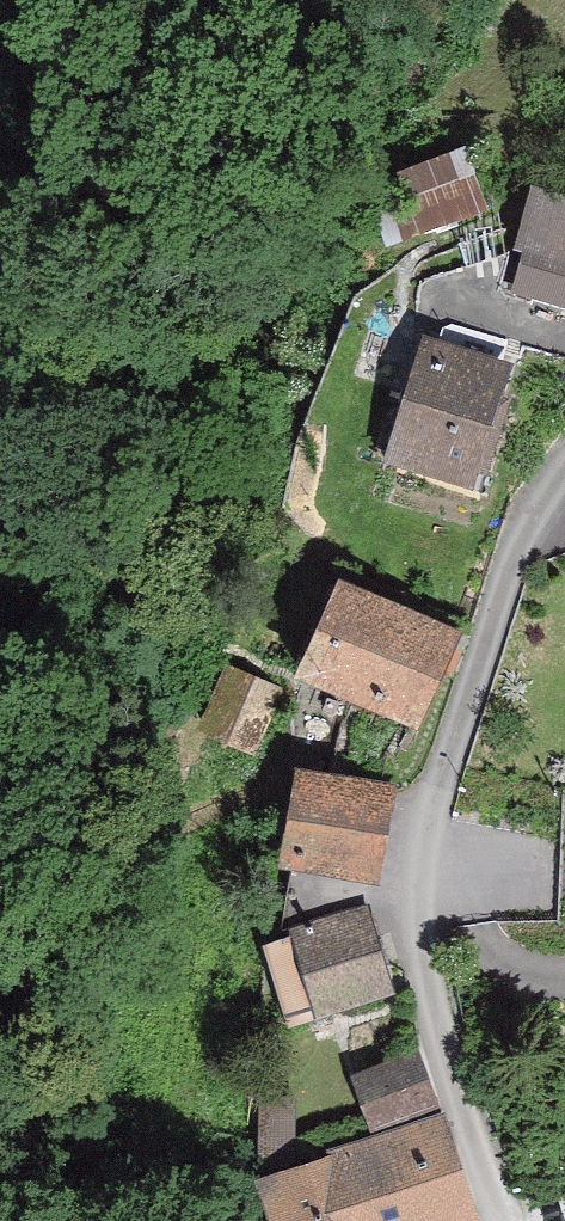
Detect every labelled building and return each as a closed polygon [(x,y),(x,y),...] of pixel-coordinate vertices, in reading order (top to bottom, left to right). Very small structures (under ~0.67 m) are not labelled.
[(394,229),(476,206),(462,156),(399,174),(405,195),(386,201),(394,229)] [(524,247),(564,259),(564,210),(537,202),(524,247)] [(511,288),(564,304),(564,259),(524,247),(511,288)] [(506,404),(491,399),(497,381),(420,355),(384,460),(476,491),(506,404)] [(331,587),(298,664),(415,714),(449,636),(331,587)] [(230,675),(206,727),(249,748),(274,695),(230,675)] [(296,855),(366,867),(378,794),(310,782),(296,855)] [(389,968),(372,913),(271,944),(294,1023),(361,1003),(357,992),(381,984),(377,972),(389,968)] [(378,1130),(438,1108),(421,1055),(358,1076),(378,1130)] [(294,1104),(268,1103),(267,1176),(294,1167),(294,1104)] [(472,1202),(444,1121),(266,1177),(280,1220),(414,1220),(472,1202)]
